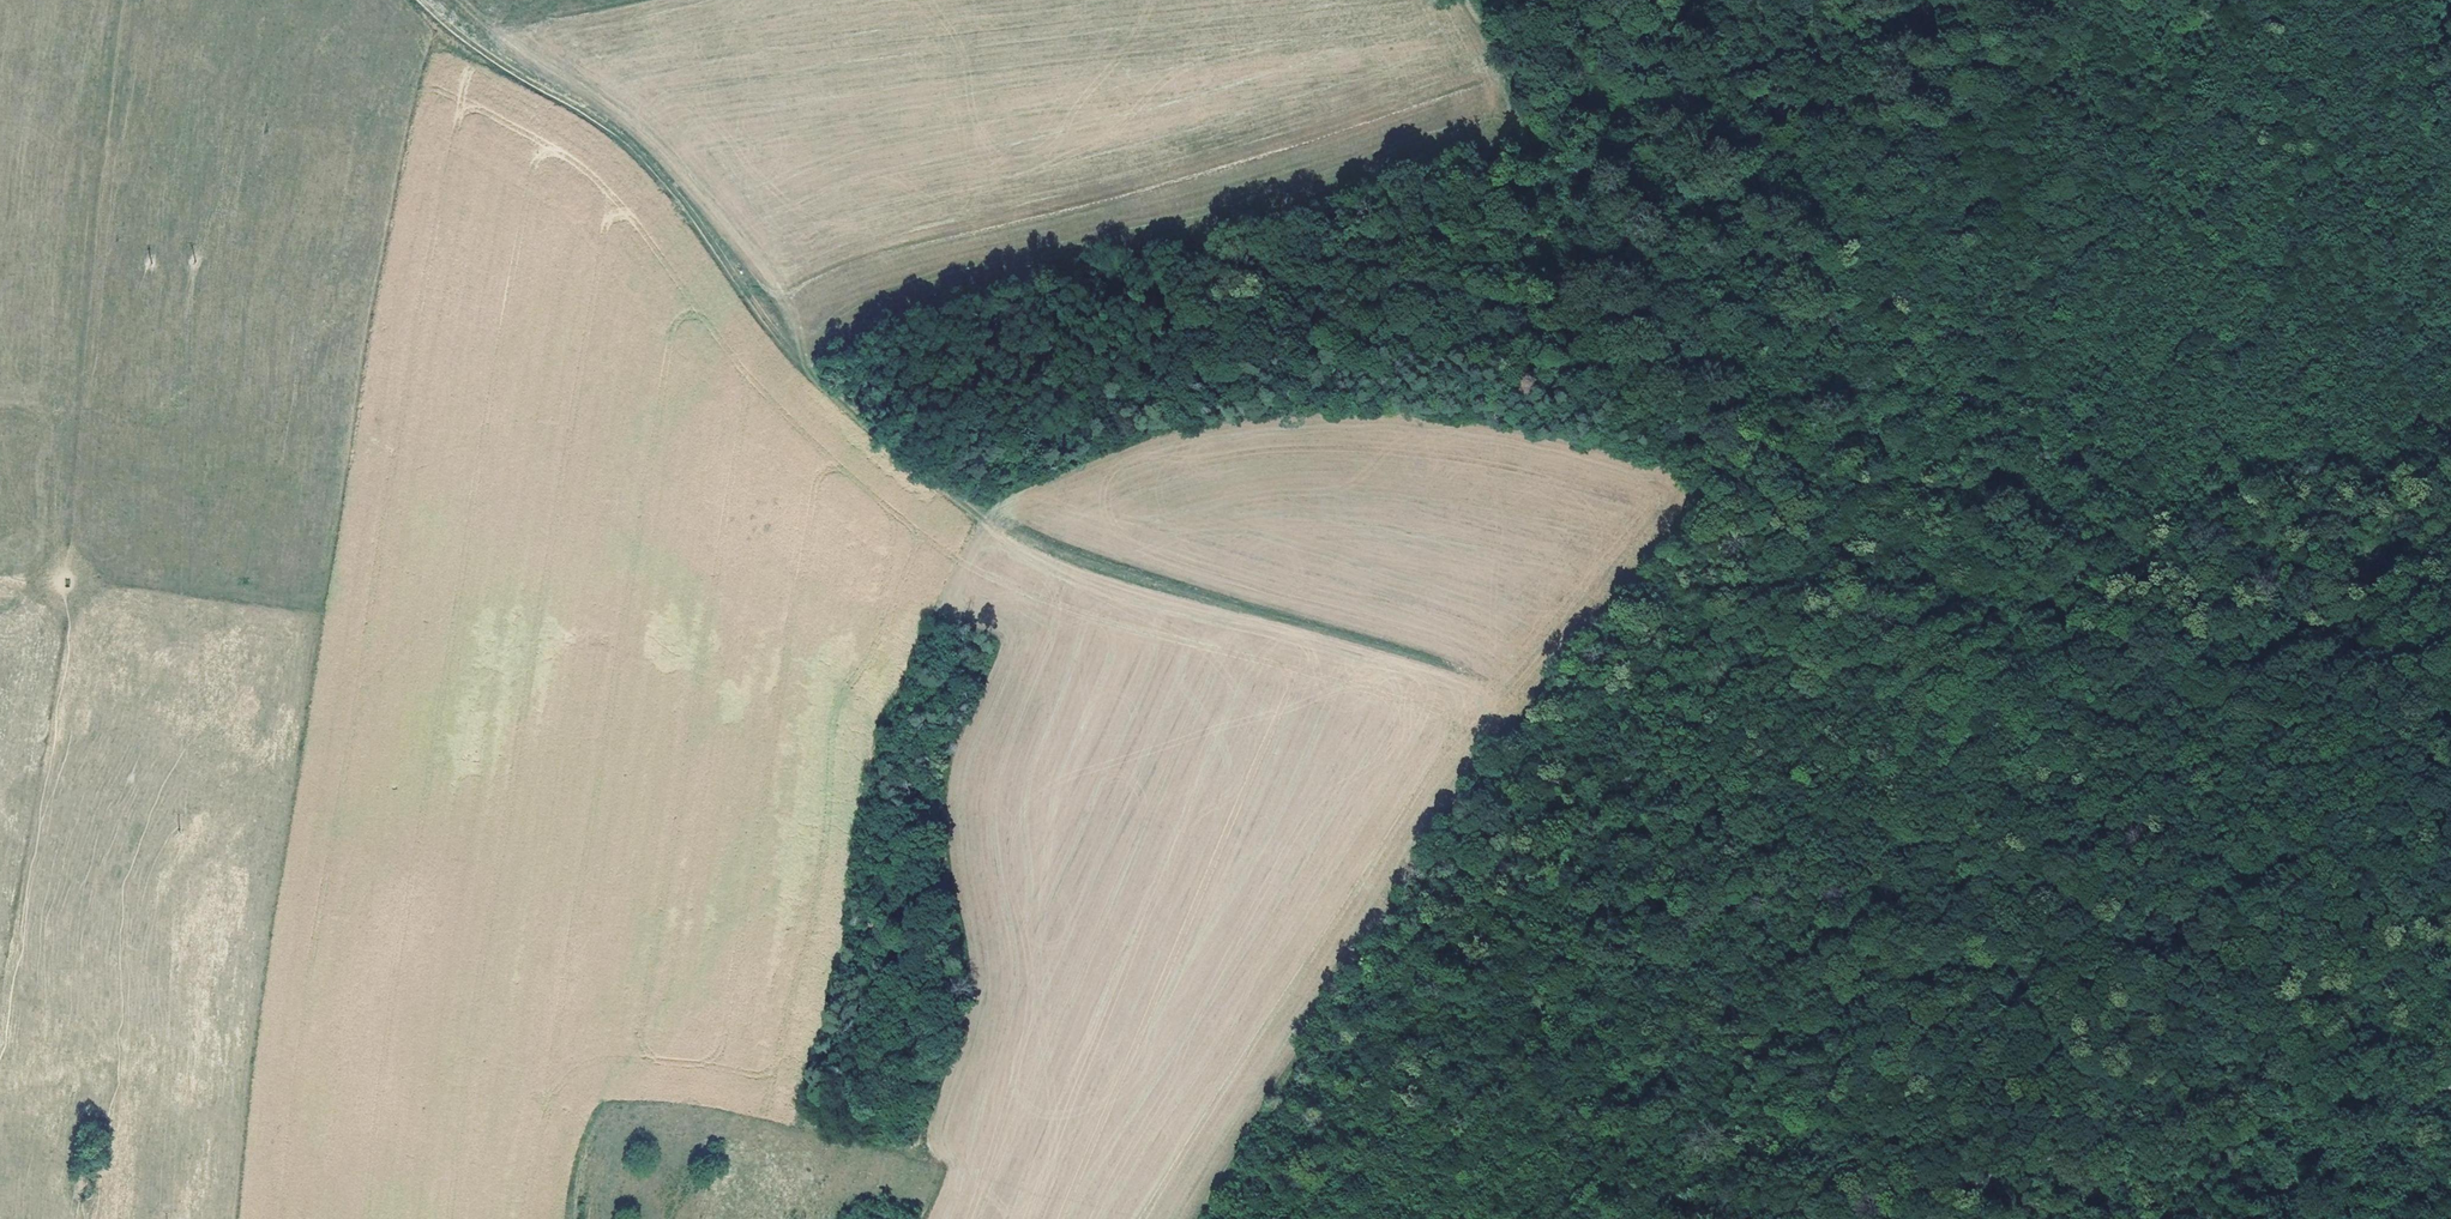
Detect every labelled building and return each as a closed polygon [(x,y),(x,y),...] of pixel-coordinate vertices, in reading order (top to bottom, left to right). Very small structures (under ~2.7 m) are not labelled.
[(1526,374),(1518,388),(1527,394),(1535,379),(1526,374)]
